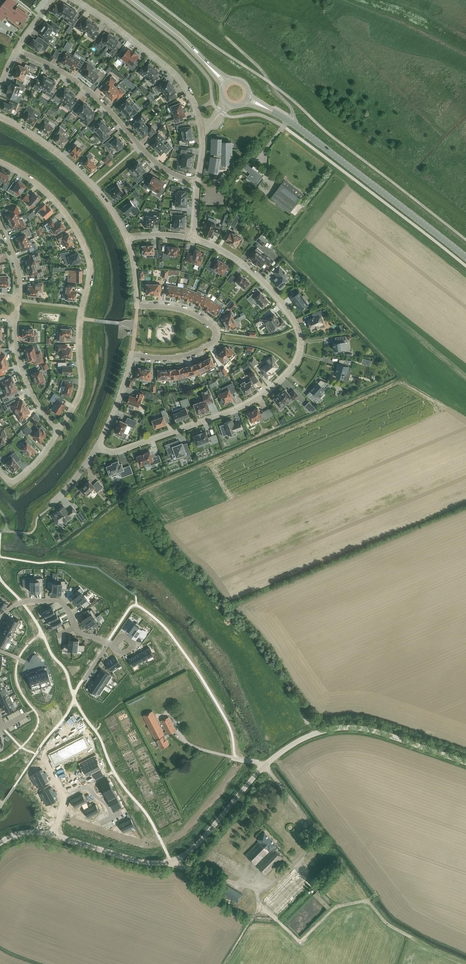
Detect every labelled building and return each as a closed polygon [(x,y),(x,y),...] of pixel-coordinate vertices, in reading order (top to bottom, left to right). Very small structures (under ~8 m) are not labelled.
[(2,16),(5,12),(9,15),(8,16),(19,24),(25,16),(23,15),(24,13),(16,7),(14,9),(9,6),(14,0),(4,0),(0,6),(0,16),(0,15),(2,16)] [(64,3),(63,5),(60,9),(58,8),(59,7),(56,5),(51,12),(59,17),(61,14),(65,17),(71,8),(70,7),(70,6),(67,4),(66,5),(64,3)] [(71,8),(65,17),(69,19),(67,22),(73,26),(78,19),(74,17),(77,12),(75,10),(76,10),(72,8),(71,8)] [(87,31),(93,23),(92,22),(92,21),(88,19),(88,20),(87,19),(84,24),(80,21),(76,28),(82,32),(84,29),(87,31)] [(44,25),(42,27),(51,33),(53,30),(57,33),(60,28),(52,22),(50,24),(46,22),(45,22),(44,24),(44,25)] [(94,23),(93,23),(87,31),(90,33),(88,36),(94,40),(99,33),(95,31),(98,26),(97,26),(98,25),(94,23)] [(39,32),(40,33),(38,35),(49,43),(53,38),(49,35),(51,33),(42,27),(41,29),(40,29),(39,30),(39,32)] [(8,45),(11,38),(0,33),(0,42),(8,45)] [(108,46),(114,38),(113,37),(113,36),(110,34),(109,34),(108,34),(106,37),(105,37),(102,35),(96,43),(102,48),(104,45),(106,44),(108,46)] [(45,51),(49,45),(40,38),(38,42),(34,39),(32,42),(31,41),(29,44),(30,44),(30,45),(32,47),(31,48),(35,51),(36,50),(39,51),(41,48),(45,51)] [(114,38),(108,46),(109,47),(109,49),(107,52),(113,56),(119,48),(116,46),(116,45),(119,42),(118,41),(119,41),(115,38),(114,38)] [(67,66),(73,55),(68,52),(72,45),(68,42),(60,54),(64,56),(60,61),(62,62),(62,64),(64,65),(66,64),(67,66)] [(127,62),(134,52),(131,50),(131,51),(128,49),(125,54),(122,52),(117,58),(122,62),(124,59),(127,62)] [(134,52),(127,62),(130,64),(128,66),(133,70),(138,64),(135,62),(139,57),(136,55),(137,54),(134,52)] [(73,55),(67,66),(69,67),(69,68),(71,69),(72,69),(74,70),(77,65),(80,67),(85,60),(81,58),(80,59),(73,55)] [(88,79),(94,71),(92,69),(94,66),(88,61),(83,68),(87,70),(83,75),(84,76),(83,76),(87,79),(88,78),(88,79)] [(148,75),(154,68),(153,67),(153,66),(150,63),(149,64),(145,68),(142,66),(137,72),(143,76),(144,74),(146,74),(148,75)] [(28,75),(36,79),(37,76),(29,72),(31,69),(29,69),(31,66),(26,64),(24,67),(19,65),(18,66),(17,66),(16,69),(17,69),(16,70),(28,75)] [(154,68),(148,75),(149,76),(150,78),(148,80),(153,85),(158,78),(156,76),(159,72),(158,71),(159,70),(155,68),(154,68)] [(28,75),(16,70),(16,72),(15,72),(14,75),(14,76),(19,79),(18,82),(25,85),(28,79),(26,79),(28,75)] [(94,71),(88,79),(89,80),(92,83),(93,82),(94,83),(97,78),(101,81),(105,75),(99,70),(97,73),(94,71)] [(45,89),(50,79),(48,78),(49,77),(47,76),(46,75),(45,76),(44,76),(41,81),(37,79),(34,88),(39,91),(41,88),(42,88),(45,89)] [(107,95),(116,87),(113,84),(117,80),(112,75),(104,84),(106,86),(106,87),(102,90),(103,91),(102,92),(105,95),(106,94),(107,95)] [(50,79),(45,89),(46,90),(47,92),(45,94),(51,98),(56,90),(53,88),(56,82),(55,82),(56,81),(55,80),(53,79),(53,80),(50,79)] [(164,93),(172,86),(172,85),(172,84),(170,82),(169,82),(168,81),(164,84),(162,82),(155,87),(159,92),(162,90),(164,93)] [(18,82),(17,85),(12,83),(11,86),(10,85),(9,89),(19,92),(20,89),(23,91),(26,85),(25,85),(18,82)] [(118,84),(116,87),(107,95),(108,96),(108,97),(111,100),(111,99),(112,100),(116,97),(117,97),(119,99),(126,92),(118,84)] [(172,86),(164,93),(166,96),(164,98),(167,102),(174,98),(172,95),(176,92),(176,91),(176,90),(174,87),(173,87),(172,86)] [(19,92),(9,89),(7,92),(8,92),(7,95),(12,97),(11,100),(19,103),(21,97),(17,96),(19,92)] [(64,101),(70,93),(69,92),(70,91),(66,89),(66,90),(65,89),(61,94),(58,91),(53,98),(59,103),(62,99),(64,101)] [(70,93),(64,101),(67,103),(64,107),(69,111),(75,104),(72,102),(75,97),(74,96),(75,95),(72,93),(71,94),(70,93)] [(123,113),(135,103),(133,101),(130,103),(127,99),(118,107),(123,113)] [(3,109),(3,110),(6,111),(7,110),(11,112),(13,109),(16,110),(18,104),(12,101),(11,105),(4,102),(2,109),(3,109)] [(172,113),(185,108),(184,106),(182,105),(181,103),(176,104),(175,101),(167,105),(168,108),(170,107),(172,113)] [(81,116),(90,107),(87,104),(87,105),(84,103),(79,108),(77,106),(76,107),(72,112),(76,116),(78,113),(81,116)] [(136,105),(135,103),(123,113),(128,119),(137,111),(134,107),(136,105)] [(37,117),(34,115),(33,116),(32,115),(35,110),(28,106),(24,112),(28,114),(25,119),(24,119),(25,120),(25,119),(33,125),(34,125),(38,119),(36,118),(37,117)] [(92,109),(90,107),(81,116),(84,118),(84,119),(82,122),(86,126),(91,121),(94,118),(91,116),(94,112),(92,110),(92,109)] [(185,108),(172,113),(175,119),(173,120),(174,123),(183,121),(181,117),(185,115),(184,113),(185,112),(186,110),(185,108)] [(139,132),(146,125),(144,122),(147,120),(142,114),(136,120),(138,122),(134,126),(135,127),(134,127),(136,130),(137,129),(139,132)] [(49,136),(54,128),(48,123),(50,120),(44,116),(40,122),(43,124),(39,129),(42,131),(46,134),(49,136)] [(96,120),(94,122),(88,126),(93,131),(95,129),(97,132),(106,125),(104,122),(105,122),(103,119),(102,120),(101,119),(98,122),(96,120)] [(181,134),(192,133),(191,132),(192,132),(192,127),(191,127),(191,126),(185,127),(185,123),(177,125),(178,131),(182,131),(182,134),(181,134)] [(106,125),(97,132),(100,135),(97,136),(102,142),(110,136),(107,133),(110,130),(110,129),(111,129),(109,126),(108,127),(106,125)] [(149,128),(146,125),(139,132),(141,134),(140,135),(142,137),(143,136),(144,137),(148,134),(150,136),(156,131),(152,126),(149,128)] [(55,140),(60,144),(59,145),(62,147),(62,146),(63,146),(68,139),(62,135),(65,131),(60,127),(55,134),(58,136),(55,140)] [(156,150),(163,143),(161,141),(164,137),(159,132),(153,138),(156,141),(152,145),(152,146),(155,150),(155,149),(156,150)] [(192,133),(181,134),(182,140),(180,140),(180,144),(187,145),(188,145),(187,140),(192,139),(192,138),(193,138),(193,134),(192,134),(192,133)] [(104,144),(109,149),(112,146),(114,146),(118,150),(120,149),(121,150),(123,148),(122,147),(124,145),(123,144),(124,143),(122,141),(120,141),(120,140),(119,141),(118,139),(117,138),(113,142),(110,139),(104,144)] [(231,164),(231,142),(221,142),(221,139),(212,138),(212,153),(215,153),(214,157),(211,157),(209,171),(217,172),(218,169),(226,169),(226,164),(231,164)] [(79,147),(83,144),(77,139),(72,145),(74,148),(70,153),(73,155),(73,156),(75,158),(75,157),(76,158),(83,150),(79,147)] [(163,143),(156,150),(157,151),(156,151),(159,154),(160,154),(161,154),(165,150),(167,153),(172,148),(173,147),(169,143),(167,145),(166,144),(165,145),(163,143)] [(182,159),(193,161),(193,159),(194,159),(195,156),(194,155),(194,154),(188,153),(188,148),(180,146),(179,154),(183,155),(182,159)] [(97,166),(90,160),(93,157),(91,156),(92,155),(89,152),(85,157),(87,160),(83,164),(92,172),(93,170),(94,171),(96,168),(97,166)] [(176,162),(176,165),(175,169),(184,171),(184,168),(184,167),(191,169),(192,167),(193,167),(194,164),(192,163),(193,161),(182,159),(182,162),(180,163),(176,162)] [(138,182),(144,177),(141,174),(146,170),(138,162),(138,163),(137,162),(134,164),(135,165),(131,169),(136,175),(133,177),(138,182)] [(243,167),(250,173),(248,176),(251,178),(255,181),(261,174),(257,171),(258,170),(254,166),(252,168),(247,163),(243,167)] [(2,188),(5,190),(9,183),(6,181),(8,176),(0,172),(0,181),(5,183),(2,188)] [(152,190),(159,179),(153,176),(150,181),(147,180),(143,187),(146,189),(147,187),(152,190)] [(164,183),(159,179),(152,190),(158,193),(157,195),(160,197),(164,190),(161,188),(164,183)] [(303,194),(284,180),(270,198),(290,213),(303,194)] [(7,191),(13,195),(15,192),(19,194),(22,190),(23,191),(25,187),(24,187),(25,186),(24,185),(25,184),(21,182),(21,183),(18,181),(15,186),(12,184),(7,191)] [(117,184),(112,188),(109,191),(114,198),(120,193),(121,194),(121,195),(123,198),(128,194),(125,191),(124,192),(117,184)] [(176,199),(187,200),(188,193),(186,193),(186,191),(179,190),(179,186),(172,186),(171,192),(176,192),(176,199)] [(30,207),(32,207),(33,207),(34,207),(36,205),(35,204),(40,198),(34,193),(30,198),(26,194),(22,199),(26,203),(26,202),(29,204),(29,205),(30,207)] [(187,200),(176,199),(176,202),(172,202),(172,209),(181,209),(181,206),(187,207),(187,205),(188,205),(188,202),(187,202),(187,200)] [(136,206),(135,206),(130,200),(125,205),(124,205),(122,206),(122,208),(121,208),(127,214),(131,210),(135,215),(140,210),(136,206)] [(48,206),(47,207),(45,204),(40,209),(37,212),(39,215),(41,213),(46,219),(53,212),(48,206)] [(8,222),(18,217),(17,214),(20,213),(17,206),(16,206),(9,209),(11,213),(5,215),(6,217),(5,217),(7,220),(8,220),(8,222)] [(27,217),(29,220),(36,214),(33,211),(27,217)] [(175,221),(185,221),(185,220),(186,220),(186,216),(185,216),(185,215),(181,215),(180,214),(181,211),(171,211),(171,214),(174,214),(174,217),(175,218),(175,221)] [(143,220),(143,224),(145,224),(144,226),(145,226),(145,227),(148,228),(149,227),(150,226),(153,227),(154,223),(158,224),(160,214),(152,213),(151,215),(146,214),(145,220),(143,220)] [(240,217),(236,215),(230,225),(234,228),(240,217)] [(18,217),(8,222),(9,223),(8,224),(9,227),(10,226),(11,228),(17,226),(18,230),(25,227),(22,219),(20,220),(18,217)] [(55,235),(65,228),(65,227),(64,225),(63,225),(61,221),(55,225),(52,219),(47,223),(45,225),(48,230),(51,228),(52,231),(52,232),(54,234),(55,235)] [(185,221),(175,221),(175,224),(171,224),(171,230),(174,230),(179,231),(179,228),(184,228),(184,227),(185,227),(186,223),(185,223),(185,221)] [(211,236),(212,234),(213,231),(219,233),(222,227),(215,225),(216,224),(207,221),(207,222),(206,222),(203,228),(204,228),(203,233),(211,236)] [(18,244),(28,240),(26,236),(30,234),(27,228),(21,231),(22,234),(22,236),(16,238),(16,239),(15,240),(16,242),(17,242),(18,244)] [(231,232),(228,237),(225,241),(232,245),(231,246),(235,248),(235,247),(236,247),(239,242),(240,242),(241,242),(242,242),(242,241),(242,240),(242,239),(242,238),(238,236),(238,235),(235,233),(234,234),(231,232)] [(62,234),(56,237),(58,243),(62,241),(66,248),(69,246),(71,246),(72,246),(73,244),(74,244),(72,240),(71,238),(69,234),(63,237),(62,234)] [(256,241),(263,246),(267,240),(261,234),(256,241)] [(30,245),(28,240),(18,244),(19,247),(19,248),(20,250),(21,250),(21,251),(27,248),(28,248),(30,252),(38,249),(35,243),(30,245)] [(146,245),(146,246),(143,246),(140,247),(140,254),(143,253),(143,254),(154,254),(154,257),(158,257),(158,250),(154,250),(154,245),(150,245),(146,245)] [(163,258),(169,259),(169,254),(177,255),(178,251),(179,251),(179,248),(178,248),(178,247),(167,246),(167,252),(163,252),(163,258)] [(200,265),(201,263),(204,253),(200,252),(201,251),(196,249),(194,255),(188,253),(186,261),(200,265)] [(264,262),(265,263),(269,266),(274,260),(264,253),(263,255),(256,250),(256,249),(255,250),(254,252),(253,251),(250,254),(251,255),(250,257),(249,257),(250,258),(250,257),(254,261),(253,262),(256,264),(257,263),(261,266),(261,267),(261,266),(264,262)] [(66,265),(70,264),(75,263),(75,264),(80,263),(80,261),(77,253),(69,256),(69,255),(69,251),(60,254),(61,258),(63,258),(66,265)] [(27,258),(28,260),(26,261),(26,264),(25,264),(26,268),(39,265),(39,262),(40,261),(38,253),(29,255),(30,258),(27,258)] [(222,261),(222,262),(218,259),(215,264),(210,261),(206,268),(213,272),(215,269),(223,274),(225,275),(228,272),(225,271),(228,266),(224,263),(222,261)] [(40,268),(39,265),(26,268),(27,272),(28,272),(29,275),(31,275),(32,277),(34,276),(35,279),(43,277),(41,269),(40,268)] [(277,276),(275,278),(273,280),(278,286),(278,287),(280,289),(284,285),(284,284),(285,283),(286,282),(288,281),(285,278),(288,275),(279,267),(274,272),(277,276)] [(68,278),(68,281),(76,281),(76,283),(79,283),(79,281),(81,281),(82,270),(68,270),(68,274),(68,278)] [(235,283),(236,281),(245,289),(250,283),(247,280),(245,278),(244,278),(241,275),(237,280),(232,275),(228,281),(231,283),(233,281),(235,283)] [(8,286),(8,284),(9,284),(9,281),(8,281),(8,276),(0,276),(0,286),(8,286)] [(28,286),(28,288),(28,290),(27,290),(27,294),(28,294),(28,295),(29,295),(29,296),(33,296),(34,295),(38,296),(38,292),(42,292),(42,283),(33,283),(33,286),(28,286)] [(176,297),(177,287),(168,285),(166,295),(176,297)] [(184,288),(177,287),(176,297),(181,298),(184,299),(187,289),(188,285),(185,285),(184,288)] [(76,291),(74,291),(71,291),(72,287),(61,286),(61,290),(63,290),(62,299),(69,299),(69,301),(74,301),(74,300),(75,300),(75,299),(76,299),(76,295),(76,291)] [(187,289),(184,299),(193,302),(197,293),(187,289)] [(197,290),(197,293),(193,302),(201,305),(206,296),(207,294),(197,290)] [(251,302),(255,298),(259,303),(258,304),(262,308),(267,305),(266,304),(268,301),(266,298),(265,298),(263,296),(264,295),(263,295),(260,292),(256,296),(253,293),(248,298),(251,302)] [(304,295),(302,296),(299,292),(292,297),(301,310),(308,305),(307,304),(309,303),(304,295)] [(206,296),(201,305),(204,307),(209,310),(214,302),(209,298),(206,296)] [(222,307),(214,302),(209,310),(217,315),(222,307)] [(307,321),(308,322),(307,323),(309,327),(310,327),(310,328),(314,327),(316,330),(320,328),(319,325),(323,324),(322,322),(323,322),(321,317),(320,317),(320,316),(323,315),(321,310),(312,314),(314,317),(310,319),(307,321)] [(225,325),(234,320),(230,313),(224,316),(225,317),(222,319),(224,322),(223,322),(225,325)] [(263,319),(267,325),(270,324),(274,330),(278,327),(280,329),(285,325),(282,319),(279,321),(274,314),(269,317),(268,315),(263,319)] [(259,317),(253,321),(256,326),(262,321),(259,317)] [(238,318),(234,320),(225,325),(226,327),(227,327),(228,330),(231,328),(232,330),(240,325),(238,322),(239,321),(238,318)] [(70,338),(70,336),(71,334),(71,331),(71,329),(70,329),(70,328),(65,328),(65,329),(61,328),(60,332),(58,332),(57,341),(65,341),(65,338),(70,338)] [(23,338),(25,338),(28,338),(28,342),(37,342),(37,333),(33,333),(33,329),(23,329),(23,331),(22,331),(22,334),(23,334),(23,338)] [(336,343),(333,343),(334,350),(337,350),(337,353),(342,352),(342,349),(346,349),(345,342),(347,342),(346,335),(340,336),(341,342),(336,343)] [(40,351),(38,351),(37,345),(30,346),(30,348),(24,349),(25,354),(26,354),(27,356),(26,356),(26,357),(27,361),(33,360),(34,364),(43,362),(40,351)] [(67,345),(64,345),(56,345),(56,352),(60,352),(60,357),(66,357),(66,358),(69,358),(69,357),(70,357),(70,356),(71,356),(71,353),(70,353),(70,349),(67,349),(67,345)] [(221,350),(230,360),(236,354),(229,347),(228,348),(226,346),(223,349),(223,348),(221,350)] [(230,360),(221,350),(219,352),(219,353),(217,355),(219,357),(218,358),(225,365),(230,360)] [(268,379),(273,374),(271,372),(278,366),(274,362),(276,360),(272,356),(266,361),(268,363),(262,368),(265,372),(263,373),(268,379)] [(211,357),(202,361),(207,371),(215,366),(211,357)] [(254,367),(258,364),(253,358),(249,361),(254,367)] [(338,364),(338,366),(336,372),(338,373),(336,377),(341,379),(342,374),(343,374),(343,375),(344,375),(344,374),(346,375),(348,366),(348,364),(351,365),(351,360),(344,360),(344,364),(344,363),(343,365),(340,364),(338,364)] [(0,362),(0,375),(5,374),(4,368),(8,367),(7,367),(8,366),(7,363),(6,361),(0,362)] [(197,364),(194,365),(198,375),(198,376),(201,375),(207,372),(207,371),(202,361),(197,364)] [(72,366),(70,366),(66,366),(66,362),(58,362),(58,368),(62,368),(62,374),(67,374),(67,375),(72,375),(72,372),(72,366)] [(198,375),(194,365),(185,367),(188,377),(198,375)] [(176,368),(176,369),(178,379),(178,382),(181,382),(181,381),(182,380),(184,380),(186,380),(186,381),(188,380),(188,377),(185,367),(180,368),(180,367),(176,368)] [(137,370),(135,377),(135,380),(142,381),(143,379),(145,368),(142,368),(139,368),(138,370),(137,370)] [(148,369),(145,368),(143,379),(142,381),(147,382),(150,382),(151,380),(152,373),(150,373),(151,370),(148,369)] [(173,369),(167,370),(168,380),(175,380),(178,379),(176,369),(173,369)] [(39,370),(32,374),(34,379),(33,380),(35,384),(36,383),(36,384),(44,381),(42,377),(43,377),(42,373),(41,374),(39,370)] [(168,380),(167,370),(158,370),(158,380),(168,380)] [(255,382),(258,380),(255,375),(250,378),(251,380),(246,383),(245,381),(241,383),(243,386),(241,387),(245,394),(249,392),(252,390),(256,388),(254,384),(255,382)] [(14,385),(13,382),(14,382),(13,378),(12,378),(11,377),(6,379),(4,376),(0,377),(0,382),(3,389),(14,385)] [(67,383),(68,380),(62,380),(62,382),(64,382),(62,393),(64,394),(65,394),(65,395),(70,396),(71,392),(70,392),(71,388),(72,388),(73,384),(67,383)] [(330,384),(325,381),(321,386),(318,383),(317,384),(315,386),(311,390),(315,394),(310,399),(315,403),(319,398),(317,396),(321,392),(321,393),(330,384)] [(224,387),(226,391),(219,395),(224,404),(231,400),(230,398),(233,397),(231,394),(237,391),(232,383),(224,387)] [(14,385),(3,389),(6,395),(2,397),(4,403),(13,398),(12,395),(13,394),(17,392),(17,391),(18,390),(16,387),(15,387),(14,385)] [(278,404),(280,406),(287,401),(289,403),(298,395),(294,390),(290,393),(289,394),(285,389),(281,392),(280,391),(277,395),(277,396),(273,399),(275,401),(274,402),(277,405),(278,404)] [(208,404),(213,402),(209,390),(203,392),(206,400),(194,404),(197,414),(202,412),(205,411),(210,409),(208,404)] [(128,407),(133,409),(135,406),(138,407),(139,406),(140,406),(141,404),(140,402),(141,400),(144,394),(137,392),(135,397),(130,395),(129,399),(128,398),(126,402),(127,402),(127,403),(129,404),(128,407)] [(62,410),(63,409),(65,405),(59,402),(62,398),(54,393),(52,397),(54,399),(52,403),(54,405),(51,409),(54,411),(54,412),(57,414),(57,413),(59,414),(61,410),(62,410)] [(176,421),(184,419),(189,417),(188,416),(189,416),(185,406),(190,405),(187,398),(181,400),(184,409),(181,410),(180,408),(173,411),(176,421)] [(16,412),(26,407),(24,404),(25,404),(23,401),(19,403),(18,401),(16,402),(14,400),(6,405),(7,408),(12,405),(16,412)] [(305,406),(311,412),(317,409),(309,402),(305,406)] [(27,409),(26,407),(16,412),(21,420),(20,420),(22,424),(27,421),(25,417),(27,416),(26,414),(30,411),(28,408),(27,409)] [(263,412),(261,414),(258,408),(254,410),(251,412),(247,414),(252,422),(265,415),(267,418),(273,415),(269,409),(263,412)] [(155,428),(166,424),(164,418),(168,417),(165,410),(161,411),(163,416),(152,420),(153,422),(152,422),(153,427),(155,426),(155,428)] [(119,437),(124,440),(127,434),(123,433),(127,424),(134,427),(136,421),(128,418),(126,423),(120,420),(118,425),(118,424),(117,427),(115,432),(120,434),(119,437)] [(236,431),(242,428),(240,422),(236,424),(234,425),(232,420),(225,423),(227,428),(224,429),(226,433),(228,433),(229,434),(236,431)] [(29,427),(27,425),(22,430),(27,435),(30,432),(30,431),(27,429),(29,427)] [(32,430),(29,427),(27,429),(30,431),(30,432),(31,433),(30,433),(32,435),(40,443),(42,440),(41,439),(46,435),(45,434),(46,433),(43,431),(45,429),(41,425),(38,428),(39,429),(37,432),(36,431),(34,433),(32,430)] [(197,444),(209,440),(211,439),(212,443),(218,441),(215,434),(210,436),(210,437),(208,437),(206,431),(202,433),(202,432),(197,434),(198,434),(194,436),(197,444)] [(23,443),(25,445),(21,448),(24,452),(23,454),(25,456),(27,454),(29,456),(32,453),(35,451),(30,446),(32,443),(27,438),(23,443)] [(188,447),(184,449),(182,443),(176,445),(175,442),(166,445),(166,447),(165,448),(166,449),(167,448),(169,454),(175,452),(177,457),(178,460),(187,456),(186,455),(190,453),(188,447)] [(9,469),(11,472),(12,471),(12,472),(13,471),(14,472),(16,470),(16,469),(19,466),(15,462),(20,458),(15,452),(8,457),(10,460),(6,463),(10,468),(9,469)] [(159,455),(152,457),(150,452),(145,453),(142,454),(142,455),(137,456),(139,460),(138,461),(139,463),(140,464),(140,465),(141,464),(142,465),(144,464),(145,463),(150,461),(151,465),(161,461),(159,455)] [(119,464),(118,461),(113,463),(113,464),(107,466),(108,467),(106,468),(107,472),(109,471),(110,474),(111,474),(112,477),(117,475),(116,472),(119,471),(121,477),(129,474),(126,467),(123,468),(121,464),(119,464)] [(84,495),(86,495),(87,495),(88,495),(90,493),(90,492),(93,489),(97,493),(101,489),(96,483),(93,485),(89,481),(86,484),(85,484),(83,486),(84,486),(80,489),(83,492),(83,493),(84,495)] [(57,511),(57,512),(52,516),(55,521),(54,521),(57,526),(61,523),(60,522),(63,520),(64,522),(71,517),(70,516),(76,512),(72,507),(67,511),(63,506),(57,511)] [(34,578),(22,578),(23,587),(30,587),(30,592),(35,591),(34,578)] [(43,578),(34,578),(35,591),(39,591),(39,586),(43,586),(43,578)] [(47,580),(48,588),(52,588),(51,593),(56,593),(57,582),(57,581),(47,580)] [(57,582),(56,593),(60,594),(60,589),(67,589),(67,583),(65,583),(65,581),(61,580),(60,583),(57,582)] [(76,596),(72,599),(75,602),(83,595),(81,592),(83,591),(80,587),(73,593),(76,596)] [(83,595),(75,602),(78,606),(81,603),(86,607),(90,604),(83,595)] [(5,609),(8,604),(0,598),(0,606),(5,609)] [(48,608),(42,611),(45,617),(55,612),(55,611),(54,612),(53,609),(51,606),(48,608)] [(87,617),(83,620),(85,623),(96,616),(92,609),(90,610),(89,609),(86,610),(87,612),(85,614),(87,617)] [(55,612),(45,617),(46,617),(49,622),(59,617),(58,617),(55,612)] [(96,616),(85,623),(87,627),(91,624),(94,628),(101,623),(96,616)] [(6,620),(5,621),(18,628),(21,623),(19,622),(20,620),(16,618),(15,620),(10,617),(8,621),(6,620)] [(59,617),(49,622),(50,622),(53,627),(62,623),(59,617)] [(3,625),(3,626),(14,632),(13,632),(16,627),(18,628),(5,621),(5,622),(7,623),(5,626),(3,625)] [(129,623),(127,626),(132,629),(129,633),(132,635),(140,624),(137,622),(136,623),(135,624),(131,621),(129,623)] [(140,624),(132,635),(136,638),(139,634),(141,631),(143,629),(139,626),(140,625),(140,624)] [(0,631),(12,637),(14,632),(3,626),(2,627),(4,628),(2,631),(1,630),(0,631)] [(9,642),(12,637),(0,631),(0,633),(1,633),(0,636),(0,638),(9,642)] [(2,648),(3,646),(5,647),(8,642),(9,643),(9,642),(0,638),(0,647),(2,648)] [(64,643),(63,650),(73,651),(73,652),(74,639),(70,639),(70,643),(64,643)] [(74,639),(73,652),(77,653),(77,650),(84,651),(85,645),(78,644),(79,639),(74,639)] [(150,648),(139,653),(143,661),(154,656),(150,648)] [(143,661),(139,653),(129,659),(133,667),(143,661)] [(112,672),(118,668),(121,666),(120,663),(115,656),(106,662),(112,670),(112,672)] [(46,669),(37,672),(41,687),(51,685),(46,671),(46,669)] [(99,676),(96,680),(105,686),(111,677),(109,675),(110,674),(102,669),(97,676),(98,675),(99,676)] [(37,672),(27,675),(28,676),(32,690),(41,687),(37,672)] [(93,681),(88,689),(96,695),(97,693),(99,694),(105,686),(96,680),(94,683),(93,682),(93,681)] [(8,691),(6,686),(2,687),(0,688),(0,695),(8,691)] [(0,700),(0,701),(10,696),(7,692),(8,691),(0,695),(0,699),(0,700)] [(1,706),(1,707),(12,702),(10,696),(0,701),(0,703),(1,702),(3,705),(1,706)] [(16,709),(12,702),(1,707),(2,708),(4,707),(6,711),(11,709),(12,711),(16,709)] [(161,749),(169,744),(164,736),(176,730),(169,717),(161,721),(166,731),(163,733),(152,711),(143,716),(156,741),(156,740),(161,749)] [(83,737),(77,741),(82,750),(89,747),(88,745),(87,744),(86,742),(85,740),(84,739),(83,737)] [(72,743),(70,744),(75,754),(82,750),(77,741),(72,743)] [(68,745),(63,747),(68,757),(75,754),(70,744),(68,745)] [(59,750),(57,751),(62,761),(68,757),(63,747),(59,750)] [(55,752),(50,754),(55,764),(62,761),(57,751),(55,752)] [(95,757),(88,760),(93,770),(102,766),(101,763),(99,764),(95,757)] [(88,760),(81,764),(85,772),(83,773),(84,775),(93,770),(88,760)] [(31,774),(35,781),(47,774),(46,772),(44,773),(42,769),(40,770),(31,774)] [(101,770),(93,774),(95,779),(103,775),(101,770)] [(47,774),(35,781),(38,787),(48,781),(48,780),(46,777),(48,776),(47,774)] [(102,791),(112,786),(109,781),(108,782),(104,784),(103,781),(101,782),(100,783),(101,785),(99,786),(102,791)] [(105,796),(106,795),(114,791),(112,786),(102,791),(105,796)] [(41,793),(44,799),(56,792),(55,791),(54,791),(51,787),(49,788),(41,793)] [(106,795),(109,800),(117,796),(114,791),(106,795)] [(56,792),(44,799),(47,805),(58,799),(56,795),(57,794),(56,792)] [(73,805),(75,804),(77,806),(78,806),(86,801),(83,794),(71,800),(73,805)] [(109,800),(111,805),(119,801),(117,796),(109,800)] [(122,806),(119,801),(111,805),(114,810),(122,806)] [(96,804),(84,810),(87,815),(89,814),(90,816),(100,811),(96,804)] [(125,831),(127,830),(135,826),(131,819),(129,820),(125,822),(119,825),(122,829),(123,828),(125,831)] [(256,865),(271,850),(272,851),(257,866),(266,875),(283,857),(273,847),(276,844),(265,832),(258,839),(259,841),(246,855),(256,865)] [(311,866),(327,850),(322,844),(306,860),(311,866)] [(263,901),(281,918),(312,886),(294,869),(263,901)] [(238,903),(243,895),(223,883),(218,891),(238,903)] [(327,909),(331,905),(317,891),(313,895),(327,909)]
